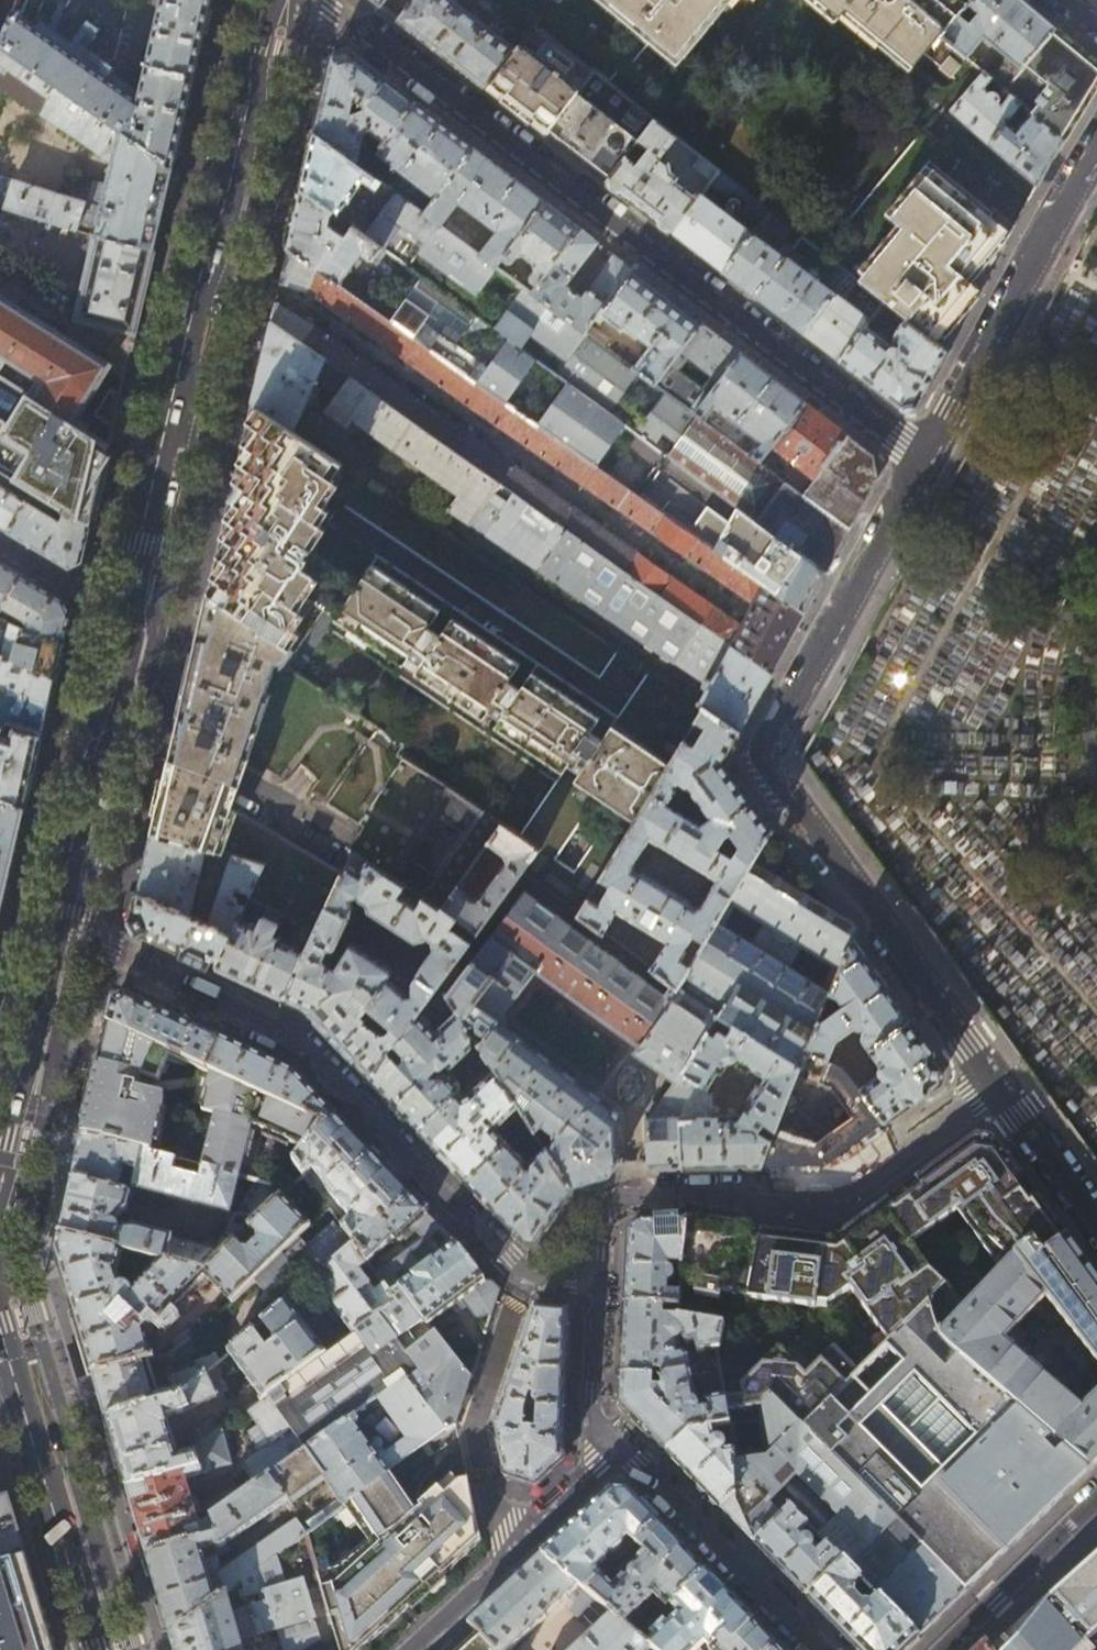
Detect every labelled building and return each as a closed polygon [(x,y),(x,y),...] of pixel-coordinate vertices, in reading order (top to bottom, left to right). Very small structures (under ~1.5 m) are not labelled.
[(138,97),(35,24),(15,9),(11,18),(9,24),(6,29),(0,42),(0,44),(173,168),(180,140),(194,79),(209,14),(212,0),(160,0),(138,97)] [(16,7),(15,9),(35,24),(46,0),(19,0),(16,7)] [(487,89),(516,50),(452,0),(414,0),(398,20),(437,50),(487,89)] [(678,56),(725,0),(610,0),(678,56)] [(840,16),(846,8),(913,65),(940,35),(941,36),(958,15),(967,4),(971,0),(821,0),(840,16)] [(967,4),(976,12),(968,23),(958,15),(941,36),(966,57),(983,37),(1020,67),(1054,27),(1022,0),(971,0),(967,4)] [(4,15),(11,18),(15,9),(16,7),(9,3),(4,15)] [(505,17),(527,35),(535,24),(514,7),(505,17)] [(6,29),(9,24),(2,20),(0,26),(6,29)] [(535,24),(527,35),(516,50),(487,89),(522,116),(546,134),(550,130),(594,71),(535,24)] [(1054,27),(1020,67),(1020,68),(1009,81),(1003,88),(1009,93),(1064,139),(1084,106),(1096,83),(1096,62),(1067,37),(1054,27)] [(109,164),(100,200),(86,197),(84,203),(15,183),(9,186),(7,184),(6,179),(0,177),(0,207),(94,237),(154,250),(164,206),(173,168),(0,44),(0,88),(109,164)] [(416,103),(390,82),(347,50),(332,55),(323,94),(314,132),(368,172),(373,164),(362,156),(365,134),(370,129),(388,143),(416,103)] [(984,73),(990,77),(1003,88),(1009,81),(989,65),(984,73)] [(655,119),(594,71),(550,130),(582,154),(611,177),(630,152),(640,139),(655,119)] [(981,88),(990,77),(984,73),(983,71),(950,110),(1037,185),(1054,156),(1064,139),(1009,93),(1000,103),(996,100),(997,97),(997,94),(996,92),(994,90),(992,89),(989,89),(987,90),(985,91),(981,88)] [(444,124),(416,103),(388,143),(381,154),(437,197),(451,178),(443,171),(451,161),(459,168),(475,148),(444,124)] [(655,119),(640,139),(646,145),(643,148),(647,151),(640,160),(630,152),(611,177),(608,181),(626,195),(673,231),(700,196),(695,192),(692,196),(674,182),(677,177),(671,172),(670,164),(661,156),(676,136),(655,119)] [(307,162),(314,133),(305,131),(296,169),(305,171),(307,162)] [(378,180),(368,172),(314,132),(314,133),(307,162),(305,171),(301,189),(341,218),(366,181),(392,200),(365,236),(386,251),(419,275),(509,340),(625,425),(666,455),(695,414),(693,413),(655,384),(632,368),(585,333),(532,293),(496,267),(479,254),(470,247),(424,214),(399,195),(378,180)] [(511,175),(475,148),(459,168),(451,178),(437,197),(424,214),(470,247),(475,240),(446,219),(459,202),(497,230),(479,254),(496,267),(503,258),(545,202),(511,175)] [(691,166),(710,183),(720,171),(700,155),(691,166)] [(903,227),(859,282),(885,302),(900,314),(936,342),(964,306),(980,285),(966,274),(1005,225),(932,165),(891,217),(903,227)] [(388,168),(378,180),(399,195),(408,184),(388,168)] [(720,171),(710,183),(709,184),(760,223),(770,211),(720,171)] [(365,236),(341,218),(301,189),(293,225),(287,247),(339,285),(362,253),(377,265),(386,251),(365,236)] [(700,196),(673,231),(695,248),(723,270),(751,234),(734,221),(741,212),(717,192),(709,201),(701,195),(700,196)] [(566,217),(545,202),(503,258),(508,262),(513,261),(518,254),(522,253),(535,263),(536,270),(529,278),(529,281),(537,287),(580,229),(566,217)] [(786,258),(802,236),(770,211),(760,223),(751,234),(723,270),(738,282),(757,296),(786,258)] [(599,243),(580,229),(537,287),(532,293),(585,333),(595,320),(633,269),(614,255),(582,298),(565,284),(592,252),(596,255),(598,252),(594,249),(599,243)] [(70,421),(80,406),(81,407),(89,395),(107,368),(125,376),(128,363),(154,250),(94,237),(73,321),(62,336),(0,296),(0,377),(70,421)] [(386,319),(339,285),(287,247),(279,283),(309,291),(309,294),(654,534),(655,533),(684,553),(683,556),(751,604),(748,610),(740,624),(671,575),(669,576),(640,556),(642,553),(314,323),(313,324),(279,304),(279,301),(276,299),(270,322),(772,673),(785,650),(791,639),(798,626),(805,614),(745,572),(595,468),(477,385),(386,319)] [(803,270),(786,258),(757,296),(779,313),(804,332),(849,274),(839,266),(823,287),(819,283),(823,277),(807,265),(803,270)] [(665,294),(633,269),(595,320),(600,324),(605,318),(623,332),(627,328),(649,345),(632,368),(655,384),(703,323),(665,294)] [(859,282),(849,274),(804,332),(824,347),(840,360),(865,328),(885,302),(859,282)] [(419,275),(386,319),(477,385),(509,340),(419,275)] [(936,342),(900,314),(894,321),(900,325),(897,328),(895,330),(893,335),(892,339),(892,342),(893,347),(888,348),(887,345),(865,328),(840,360),(866,380),(902,408),(918,405),(928,387),(947,351),(936,342)] [(260,366),(252,402),(295,431),(306,405),(312,408),(319,392),(313,390),(316,385),(328,389),(337,395),(325,411),(349,428),(354,420),(458,492),(454,497),(449,493),(442,503),(707,685),(697,703),(703,707),(740,732),(755,705),(772,673),(270,322),(260,366)] [(655,384),(693,413),(742,353),(723,339),(703,323),(655,384)] [(625,425),(509,340),(477,385),(595,468),(625,425)] [(759,366),(742,353),(693,413),(695,414),(738,446),(743,440),(740,438),(745,431),(758,442),(749,454),(759,461),(771,447),(806,402),(786,387),(759,366)] [(1,473),(10,478),(27,488),(45,499),(62,508),(91,525),(100,484),(109,445),(86,431),(70,421),(0,377),(0,472),(1,473)] [(338,616),(335,620),(561,774),(518,837),(538,850),(520,874),(577,916),(586,902),(599,880),(703,707),(697,703),(649,670),(610,727),(373,564),(377,558),(326,525),(344,498),(395,532),(393,535),(503,610),(504,608),(603,674),(619,650),(295,431),(252,402),(240,451),(211,579),(208,593),(294,650),(295,651),(325,608),(338,616)] [(824,416),(806,402),(771,447),(781,455),(777,460),(787,467),(791,462),(813,478),(818,470),(847,434),(824,416)] [(749,454),(738,446),(695,414),(666,455),(785,542),(827,572),(835,557),(851,529),(801,493),(759,461),(749,454)] [(859,444),(847,434),(818,470),(813,478),(801,493),(851,529),(866,501),(879,478),(875,455),(859,444)] [(7,532),(27,488),(10,478),(5,487),(0,484),(0,527),(7,532)] [(40,507),(45,499),(27,488),(7,532),(41,551),(69,568),(82,562),(86,544),(91,525),(62,508),(57,517),(40,507)] [(805,614),(827,572),(785,542),(763,574),(750,566),(745,572),(805,614)] [(20,575),(0,563),(0,608),(20,575)] [(20,575),(0,608),(0,617),(4,619),(9,610),(23,618),(27,626),(26,631),(64,641),(71,614),(65,601),(43,588),(20,575)] [(287,660),(294,650),(208,593),(198,635),(172,748),(170,759),(240,785),(250,757),(243,754),(275,661),(287,660)] [(56,679),(60,659),(64,641),(26,631),(4,619),(0,617),(0,654),(56,679)] [(56,679),(0,654),(0,727),(42,737),(49,707),(56,679)] [(666,943),(651,969),(672,985),(676,988),(689,967),(678,961),(693,936),(704,942),(751,863),(772,829),(743,789),(724,762),(740,732),(703,707),(599,880),(608,885),(596,907),(586,902),(577,916),(602,934),(615,912),(666,943)] [(42,737),(0,727),(0,799),(26,808),(37,758),(42,737)] [(487,843),(501,825),(399,756),(405,744),(392,740),(386,733),(377,727),(327,803),(364,827),(349,850),(351,851),(405,886),(422,897),(441,910),(457,888),(487,843)] [(232,808),(240,785),(170,759),(159,803),(153,832),(265,863),(250,893),(248,898),(303,923),(316,930),(341,876),(277,840),(279,837),(232,808)] [(26,808),(0,799),(0,921),(13,863),(26,808)] [(351,851),(344,870),(341,876),(316,930),(285,997),(305,1007),(327,1030),(370,1075),(417,1012),(440,982),(470,941),(451,927),(456,920),(476,933),(514,883),(520,874),(538,850),(518,837),(501,825),(487,843),(505,855),(507,862),(481,899),(472,898),(457,888),(441,910),(422,897),(418,903),(401,892),(405,886),(351,851)] [(239,889),(250,893),(265,863),(153,832),(145,867),(139,893),(191,916),(205,854),(231,860),(209,924),(231,934),(239,918),(245,905),(238,903),(237,893),(239,889)] [(476,1029),(481,1032),(487,1032),(479,1042),(499,1075),(527,1118),(545,1146),(571,1186),(609,1175),(619,1162),(615,1109),(498,1021),(535,971),(635,1043),(632,1050),(671,1078),(675,1078),(646,1117),(642,1118),(648,1165),(653,1169),(682,1168),(676,1074),(712,1028),(719,1018),(721,1015),(801,1065),(808,1050),(851,940),(857,926),(751,863),(704,942),(689,967),(676,988),(672,985),(665,995),(514,883),(476,933),(470,941),(440,982),(458,1011),(463,1018),(468,1026),(475,1023),(476,1029)] [(209,924),(191,916),(139,893),(135,909),(133,916),(141,931),(181,949),(216,966),(231,934),(209,924)] [(285,997),(316,930),(303,923),(293,944),(274,935),(279,925),(263,917),(258,927),(239,918),(231,934),(216,966),(254,983),(285,997)] [(879,978),(851,940),(808,1050),(827,1057),(833,1040),(853,1026),(856,1027),(860,1027),(862,1030),(860,1031),(859,1036),(866,1045),(864,1047),(865,1049),(868,1048),(879,1064),(876,1065),(875,1067),(874,1069),(875,1072),(857,1084),(885,1121),(912,1101),(940,1081),(942,1065),(924,1040),(879,978)] [(113,1005),(108,1024),(169,1053),(207,1070),(220,1040),(182,1023),(128,997),(113,1005)] [(468,1026),(463,1018),(458,1011),(437,1031),(429,1023),(433,1019),(425,1012),(421,1016),(417,1012),(370,1075),(395,1100),(419,1126),(456,1088),(462,1082),(452,1073),(450,1076),(446,1072),(432,1071),(437,1064),(442,1064),(447,1062),(449,1064),(453,1065),(478,1041),(468,1026)] [(719,1018),(736,1029),(729,1039),(712,1028),(676,1074),(682,1168),(715,1167),(761,1166),(772,1139),(759,1135),(762,1125),(776,1130),(801,1065),(721,1015),(719,1018)] [(169,1053),(108,1024),(103,1048),(99,1066),(153,1079),(157,1080),(169,1053)] [(220,1040),(207,1070),(323,1125),(330,1128),(337,1120),(294,1075),(263,1060),(220,1040)] [(842,1062),(827,1057),(808,1050),(801,1065),(776,1130),(772,1139),(761,1166),(799,1165),(825,1164),(885,1121),(857,1084),(842,1062)] [(323,1125),(207,1070),(169,1053),(157,1080),(157,1081),(209,1100),(265,1127),(254,1150),(144,1121),(153,1079),(99,1066),(91,1100),(83,1137),(107,1141),(107,1144),(142,1153),(175,1161),(202,1168),(239,1177),(255,1180),(275,1185),(283,1182),(295,1164),(323,1125)] [(463,1095),(456,1088),(419,1126),(443,1151),(467,1176),(504,1140),(484,1119),(487,1116),(497,1125),(512,1110),(523,1122),(527,1118),(499,1075),(492,1070),(469,1091),(463,1095)] [(330,1128),(323,1125),(295,1164),(303,1176),(312,1170),(339,1205),(352,1219),(343,1230),(354,1246),(367,1263),(395,1237),(397,1240),(402,1236),(404,1240),(415,1230),(423,1239),(376,1274),(386,1289),(391,1295),(400,1288),(428,1325),(461,1300),(476,1321),(483,1319),(487,1315),(492,1316),(500,1290),(493,1282),(484,1281),(467,1258),(468,1257),(444,1231),(381,1166),(337,1120),(330,1128)] [(935,1320),(940,1339),(968,1304),(930,1270),(911,1244),(958,1210),(1000,1269),(1017,1253),(1015,1250),(1032,1236),(1041,1248),(1063,1231),(1052,1216),(995,1137),(978,1135),(959,1148),(899,1192),(834,1239),(797,1234),(746,1228),(733,1298),(818,1309),(819,1304),(831,1305),(832,1294),(844,1296),(851,1290),(890,1343),(895,1337),(903,1330),(929,1303),(935,1320)] [(107,1141),(83,1137),(78,1160),(73,1182),(112,1193),(128,1196),(130,1187),(120,1185),(124,1170),(138,1173),(142,1153),(107,1144),(107,1141)] [(525,1161),(504,1140),(467,1176),(490,1200),(525,1236),(536,1237),(554,1212),(571,1186),(545,1146),(530,1161),(525,1161)] [(175,1161),(142,1153),(138,1173),(132,1196),(152,1200),(153,1194),(231,1213),(239,1177),(202,1168),(200,1179),(173,1172),(175,1161)] [(250,1229),(303,1176),(295,1164),(283,1182),(275,1185),(255,1180),(226,1232),(225,1231),(214,1250),(137,1228),(134,1228),(126,1212),(130,1196),(128,1196),(112,1193),(73,1182),(68,1204),(61,1236),(207,1272),(238,1241),(229,1235),(232,1225),(240,1225),(247,1231),(250,1229)] [(251,1242),(245,1236),(239,1242),(238,1241),(207,1272),(61,1236),(57,1252),(65,1281),(79,1328),(93,1375),(149,1359),(154,1358),(148,1336),(206,1275),(233,1303),(255,1281),(328,1210),(303,1176),(250,1229),(257,1236),(259,1242),(250,1252),(248,1251),(248,1246),(251,1242)] [(343,1230),(328,1210),(255,1281),(282,1308),(290,1302),(314,1280),(354,1246),(343,1230)] [(668,1263),(683,1264),(687,1221),(641,1223),(629,1235),(627,1270),(625,1306),(679,1308),(680,1295),(666,1293),(667,1283),(669,1282),(672,1281),(674,1279),(675,1275),(674,1272),(673,1269),(671,1267),(668,1267),(668,1263)] [(689,1221),(687,1221),(683,1264),(680,1295),(679,1308),(678,1318),(723,1327),(728,1329),(733,1298),(746,1228),(712,1224),(689,1221)] [(1015,1250),(1017,1253),(1000,1269),(968,1304),(940,1339),(948,1348),(1090,1469),(1096,1463),(1096,1394),(1085,1406),(1008,1339),(1048,1294),(1096,1358),(1096,1279),(1096,1278),(1063,1231),(1041,1248),(1032,1236),(1015,1250)] [(371,1268),(367,1263),(354,1246),(314,1280),(353,1335),(397,1303),(391,1295),(386,1289),(376,1297),(361,1276),(371,1268)] [(469,1377),(428,1325),(400,1288),(391,1295),(397,1303),(353,1335),(325,1355),(267,1397),(305,1452),(406,1379),(447,1432),(456,1426),(461,1411),(471,1379),(469,1377)] [(325,1355),(290,1302),(282,1308),(263,1324),(274,1337),(272,1339),(276,1345),(270,1349),(256,1331),(231,1352),(264,1399),(267,1397),(325,1355)] [(913,1355),(895,1337),(890,1343),(859,1373),(851,1382),(869,1400),(836,1433),(818,1415),(805,1429),(966,1591),(1016,1542),(1090,1469),(948,1348),(940,1339),(935,1320),(929,1303),(903,1330),(920,1348),(913,1355)] [(678,1318),(679,1308),(625,1306),(623,1340),(622,1378),(699,1366),(699,1361),(692,1362),(690,1353),(685,1348),(681,1348),(680,1340),(685,1332),(687,1332),(688,1338),(691,1341),(698,1340),(699,1349),(718,1347),(723,1327),(678,1318)] [(534,1310),(504,1402),(526,1408),(565,1412),(567,1371),(570,1312),(534,1310)] [(742,1393),(725,1396),(729,1420),(732,1437),(736,1457),(734,1458),(734,1461),(770,1457),(776,1452),(766,1403),(772,1397),(805,1429),(818,1415),(851,1382),(859,1373),(834,1348),(807,1376),(779,1349),(742,1387),(742,1393)] [(154,1377),(149,1359),(93,1375),(98,1393),(106,1420),(178,1398),(217,1364),(224,1358),(216,1356),(154,1377)] [(228,1391),(217,1364),(178,1398),(106,1420),(116,1452),(126,1489),(199,1468),(196,1455),(178,1460),(167,1420),(185,1414),(185,1412),(217,1397),(217,1396),(228,1391)] [(699,1366),(622,1378),(620,1405),(644,1430),(663,1449),(684,1428),(710,1423),(729,1420),(725,1396),(706,1399),(706,1403),(697,1405),(696,1398),(698,1398),(695,1376),(698,1376),(698,1373),(700,1372),(699,1366)] [(344,1507),(447,1432),(406,1379),(305,1452),(258,1486),(239,1499),(213,1518),(219,1536),(146,1557),(158,1596),(169,1633),(306,1534),(307,1533),(297,1518),(219,1575),(215,1562),(227,1554),(223,1547),(289,1501),(292,1505),(324,1480),(344,1507)] [(305,1452),(267,1397),(264,1399),(251,1409),(264,1430),(250,1440),(259,1453),(243,1465),(258,1486),(305,1452)] [(966,1591),(805,1429),(772,1397),(766,1403),(776,1452),(770,1457),(734,1461),(735,1502),(754,1543),(755,1544),(793,1509),(809,1524),(828,1544),(844,1561),(862,1580),(879,1597),(919,1638),(943,1614),(966,1591)] [(526,1408),(504,1402),(496,1428),(506,1477),(536,1486),(563,1461),(564,1439),(565,1412),(526,1408)] [(225,1427),(231,1436),(253,1420),(247,1412),(225,1427)] [(196,1448),(221,1430),(223,1429),(214,1416),(188,1435),(196,1448)] [(711,1436),(710,1423),(684,1428),(663,1449),(686,1473),(721,1509),(754,1543),(735,1502),(734,1461),(734,1458),(736,1457),(732,1437),(724,1438),(722,1436),(718,1435),(714,1435),(711,1436)] [(456,1426),(447,1432),(344,1507),(307,1533),(306,1534),(338,1649),(383,1649),(424,1612),(484,1557),(480,1536),(470,1493),(456,1426)] [(231,1465),(221,1430),(196,1448),(195,1449),(196,1455),(199,1468),(126,1489),(136,1521),(146,1557),(219,1536),(213,1518),(239,1499),(234,1491),(226,1489),(205,1503),(204,1511),(208,1518),(197,1522),(185,1479),(231,1465)] [(637,1544),(658,1523),(638,1501),(628,1491),(611,1491),(543,1554),(588,1593),(604,1577),(595,1567),(606,1557),(605,1556),(609,1552),(612,1551),(617,1548),(621,1544),(623,1538),(627,1536),(637,1544)] [(14,1552),(0,1506),(0,1556),(14,1552)] [(798,1535),(809,1524),(793,1509),(755,1544),(785,1575),(807,1598),(844,1561),(828,1544),(817,1555),(814,1551),(816,1548),(817,1545),(816,1542),(814,1538),(812,1537),(807,1535),(804,1536),(801,1538),(798,1535)] [(680,1545),(658,1523),(637,1544),(645,1552),(636,1560),(638,1563),(636,1565),(632,1560),(627,1566),(629,1568),(624,1576),(622,1574),(612,1585),(604,1577),(588,1593),(622,1623),(653,1591),(664,1602),(667,1600),(672,1604),(707,1573),(680,1545)] [(306,1534),(169,1633),(174,1649),(243,1649),(241,1642),(276,1631),(281,1649),(313,1649),(322,1647),(323,1649),(338,1649),(306,1534)] [(21,1576),(14,1552),(0,1556),(0,1649),(43,1649),(21,1576)] [(543,1554),(505,1589),(469,1622),(477,1632),(494,1649),(510,1649),(569,1595),(570,1597),(577,1597),(570,1608),(578,1617),(583,1613),(597,1627),(572,1649),(648,1649),(651,1647),(642,1639),(622,1623),(588,1593),(543,1554)] [(1056,1592),(1053,1590),(1011,1626),(987,1647),(984,1649),(1037,1649),(1078,1614),(1096,1630),(1096,1556),(1056,1592)] [(862,1580),(844,1561),(807,1598),(840,1631),(858,1649),(906,1649),(919,1638),(879,1597),(870,1606),(861,1608),(851,1598),(852,1589),(862,1580)] [(707,1573),(672,1604),(679,1611),(668,1621),(665,1618),(651,1632),(655,1635),(654,1638),(648,1632),(642,1639),(651,1647),(654,1649),(692,1649),(705,1638),(709,1642),(710,1641),(723,1630),(730,1637),(754,1622),(722,1589),(707,1573)] [(754,1622),(730,1637),(723,1630),(710,1641),(713,1644),(708,1649),(782,1649),(769,1637),(754,1622)] [(477,1632),(458,1649),(494,1649),(477,1632)]
